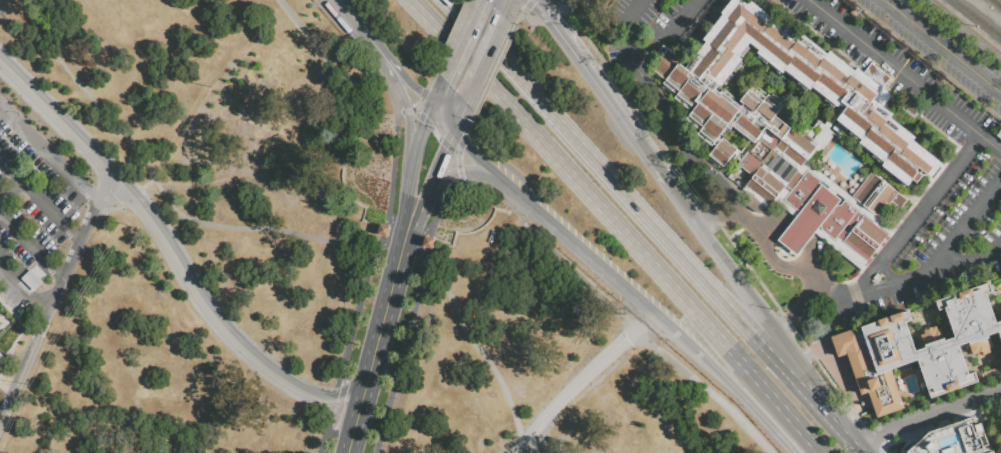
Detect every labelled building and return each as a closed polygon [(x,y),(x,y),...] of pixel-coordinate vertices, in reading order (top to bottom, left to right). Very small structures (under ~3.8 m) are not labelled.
[(939,161),(912,140),(915,137),(889,117),(891,114),(874,101),(891,79),(871,64),(864,74),(858,69),(856,72),(830,52),(828,55),(802,35),(800,38),(751,1),(747,5),(740,0),(730,0),(721,12),(723,14),(703,40),(706,42),(684,67),(705,84),(708,80),(710,81),(711,83),(714,80),(718,84),(721,86),(741,60),(738,57),(740,55),(743,58),(749,49),(747,46),(750,42),(760,50),(757,53),(759,55),(757,58),(766,65),(768,62),(771,65),(769,68),(778,75),(780,72),(782,74),(785,70),(787,72),(784,75),(793,82),(796,79),(800,82),(797,85),(806,91),(808,88),(810,90),(812,87),(814,89),(812,92),(821,99),(823,96),(827,98),(825,101),(833,108),(835,105),(838,107),(839,105),(842,108),(845,110),(837,120),(839,122),(837,125),(846,131),(848,129),(852,131),(850,134),(853,136),(855,134),(863,140),(860,143),(862,145),(860,148),(868,155),(870,152),(874,155),(872,158),(881,164),(883,161),(885,163),(882,167),(884,168),(882,171),(891,178),(893,175),(897,178),(894,181),(903,188),(905,185),(907,187),(912,180),(917,184),(922,177),(925,179),(928,174),(939,161)] [(798,213),(796,211),(783,201),(791,191),(785,186),(767,209),(741,190),(752,176),(737,165),(754,143),(743,135),(741,137),(732,130),(734,128),(732,126),(722,138),(736,149),(722,167),(720,165),(718,167),(708,160),(711,157),(708,155),(715,146),(712,144),(711,146),(696,134),(699,129),(685,118),(697,102),(695,100),(688,109),(673,98),(676,94),(662,83),(665,79),(647,65),(662,45),(685,63),(682,66),(684,67),(705,84),(708,80),(710,81),(711,83),(714,80),(718,84),(714,88),(719,92),(721,91),(741,106),(743,103),(739,100),(750,86),(753,88),(755,85),(764,93),(763,95),(766,97),(768,94),(770,96),(772,94),(776,97),(781,102),(779,104),(782,106),(774,116),(789,127),(792,124),(806,135),(818,144),(800,167),(797,171),(802,176),(806,171),(825,185),(824,187),(829,191),(840,200),(835,206),(837,206),(840,206),(844,200),(846,202),(857,211),(856,213),(861,217),(862,215),(888,235),(867,261),(836,237),(834,240),(820,230),(820,225),(818,228),(808,220),(798,213)] [(868,210),(852,198),(872,173),(888,186),(868,210)] [(868,210),(879,219),(892,203),(901,210),(908,202),(888,186),(868,210)] [(798,213),(808,220),(818,228),(806,244),(797,256),(777,240),(786,228),(798,213)] [(377,224),(374,235),(385,237),(388,227),(377,224)] [(423,237),(421,248),(432,250),(434,240),(423,237)] [(996,323),(986,294),(992,292),(989,283),(954,295),(955,298),(947,301),(946,298),(935,302),(938,311),(944,309),(954,338),(945,341),(944,338),(925,345),(926,348),(915,351),(905,322),(911,320),(908,310),(861,327),(856,328),(856,327),(829,337),(836,357),(846,353),(860,394),(867,392),(876,417),(903,408),(890,370),(918,360),(931,398),(978,382),(974,372),(968,375),(958,346),(969,342),(970,344),(968,345),(972,355),(976,354),(977,357),(989,352),(988,349),(993,348),(988,335),(997,332),(1000,343),(1000,322),(996,323)] [(981,439),(977,441),(973,428),(977,427),(974,418),(928,432),(905,452),(985,452),(981,439)]
